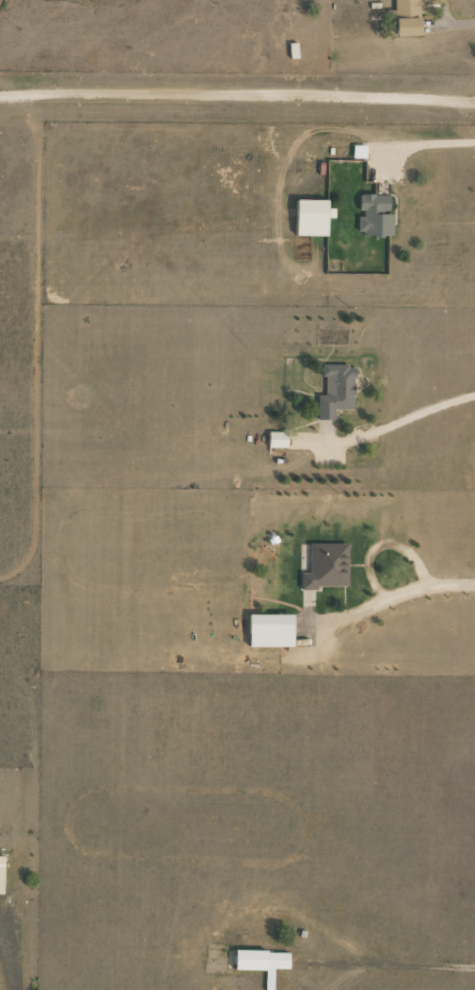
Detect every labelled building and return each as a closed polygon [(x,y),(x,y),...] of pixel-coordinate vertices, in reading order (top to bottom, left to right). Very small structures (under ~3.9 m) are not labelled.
[(419,0),(394,0),(394,36),(420,36),(419,0)] [(391,236),(392,195),(359,195),(358,236),(391,236)] [(334,420),(334,410),(354,410),(354,366),(320,365),(320,378),(331,378),(330,396),(317,396),(317,420),(334,420)] [(287,432),(268,432),(268,448),(287,448),(287,432)] [(310,573),(300,573),(300,588),(347,589),(347,544),(310,544),(310,573)] [(293,616),(248,616),(248,649),(293,649),(293,616)] [(266,971),(265,989),(273,989),(274,970),(289,970),(290,952),(235,951),(234,970),(266,971)]
